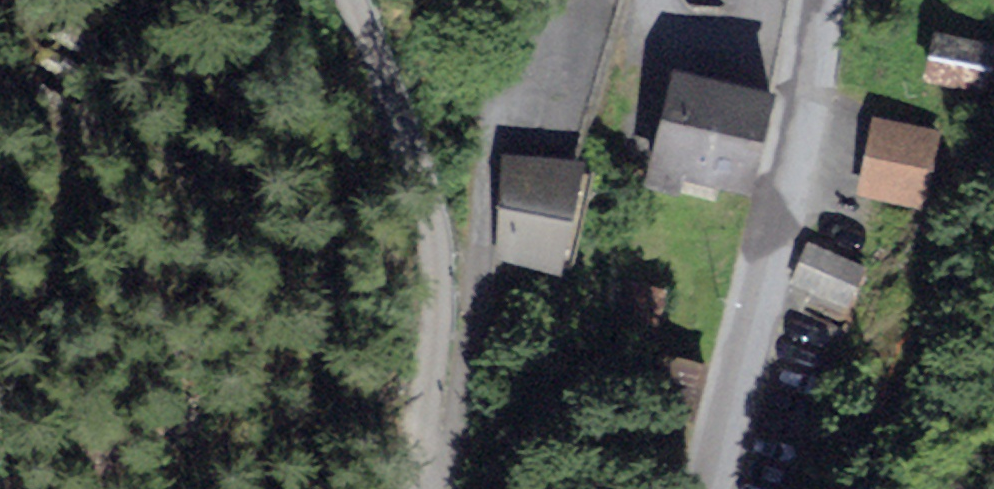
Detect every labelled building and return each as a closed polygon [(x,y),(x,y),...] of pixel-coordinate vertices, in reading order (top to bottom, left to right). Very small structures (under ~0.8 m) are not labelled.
[(956,33),(945,87),(993,97),(993,40),(956,33)] [(770,102),(684,78),(655,184),(747,205),(770,102)] [(971,143),(890,124),(871,202),(952,222),(971,143)] [(596,176),(511,160),(493,260),(578,275),(596,176)] [(895,271),(818,235),(794,285),(871,321),(895,271)] [(658,397),(699,402),(704,351),(663,346),(658,397)]
